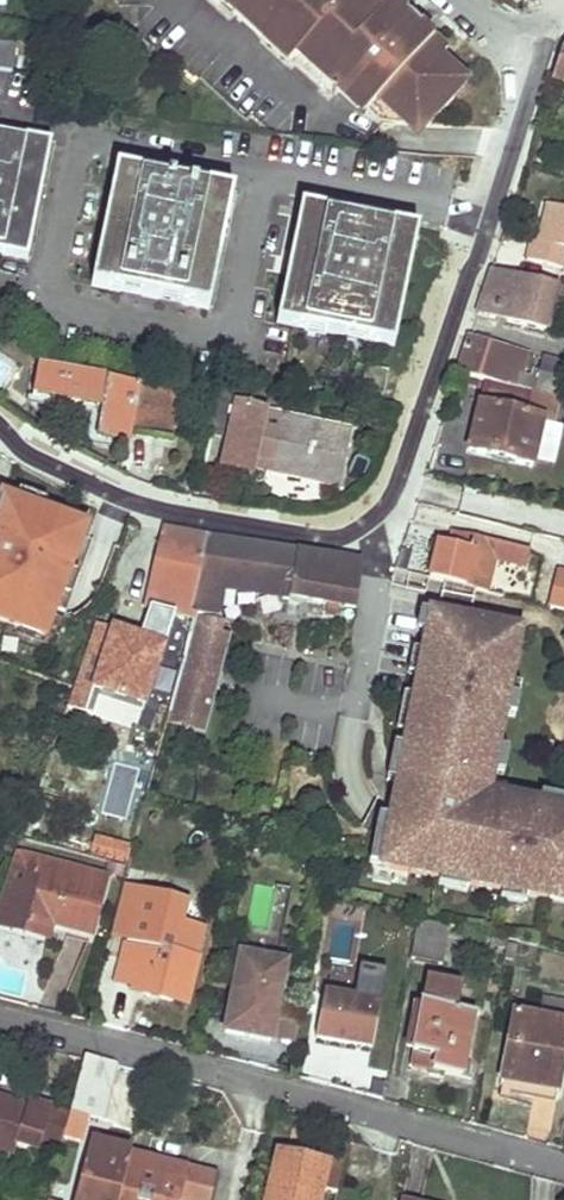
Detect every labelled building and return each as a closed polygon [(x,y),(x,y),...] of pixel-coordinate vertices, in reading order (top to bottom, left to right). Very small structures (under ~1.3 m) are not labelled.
[(218,7),(223,1),(237,13),(250,0),(211,0),(218,7)] [(237,13),(231,20),(257,44),(261,40),(272,29),(299,0),(250,0),(237,13)] [(329,0),(299,0),(272,29),(300,57),(295,63),(334,99),(341,91),(368,114),(374,108),(393,125),(429,127),(451,101),(412,65),(419,57),(391,32),(383,41),(344,6),(340,10),(329,0)] [(451,101),(464,87),(425,50),(431,43),(390,7),(381,16),(362,0),(350,0),(349,0),(329,0),(340,10),(344,6),(383,41),(391,32),(419,57),(412,65),(451,101)] [(223,1),(218,7),(231,20),(237,13),(223,1)] [(261,40),(291,68),(295,63),(300,57),(272,29),(261,40)] [(16,39),(0,37),(0,76),(11,77),(16,39)] [(563,48),(551,83),(563,86),(563,46),(563,48)] [(341,91),(334,99),(360,123),(368,114),(341,91)] [(31,262),(43,202),(55,145),(0,134),(0,255),(31,262)] [(92,287),(212,312),(236,196),(173,183),(116,171),(92,287)] [(552,203),(541,239),(534,237),(528,257),(562,269),(563,263),(563,207),(552,203)] [(301,209),(277,326),(393,349),(417,233),(360,221),(301,209)] [(491,269),(486,283),(477,314),(545,331),(554,295),(563,297),(563,287),(491,269)] [(13,323),(18,314),(0,305),(0,317),(13,323)] [(500,384),(509,348),(467,338),(464,350),(458,373),(491,382),(500,384)] [(563,373),(563,362),(544,357),(540,372),(531,369),(534,355),(509,348),(500,384),(531,392),(558,398),(563,373)] [(172,443),(181,396),(38,368),(32,399),(101,412),(96,441),(113,444),(127,447),(129,435),(172,443)] [(525,416),(531,392),(500,384),(491,382),(485,405),(525,416)] [(253,409),(256,396),(217,387),(206,434),(227,439),(220,468),(252,475),(253,468),(339,487),(351,432),(253,409)] [(532,467),(544,421),(552,423),(558,398),(531,392),(525,416),(485,405),(479,404),(470,442),(467,451),(532,467)] [(0,490),(0,623),(44,639),(87,521),(0,490)] [(486,502),(456,495),(452,512),(457,514),(482,520),(486,502)] [(487,593),(495,559),(524,565),(532,532),(503,525),(482,520),(457,514),(453,528),(449,546),(437,543),(429,579),(487,593)] [(191,611),(196,590),(208,537),(165,530),(147,607),(152,608),(174,614),(193,619),(195,612),(191,611)] [(355,609),(361,564),(296,553),(208,537),(196,590),(191,611),(195,612),(193,619),(188,635),(180,668),(178,676),(165,723),(184,729),(186,720),(205,725),(232,621),(219,618),(223,595),(225,584),(290,596),(328,604),(326,615),(337,617),(339,606),(355,609)] [(547,607),(563,611),(563,570),(556,568),(547,607)] [(290,596),(225,584),(223,595),(288,607),(290,596)] [(552,814),(554,807),(539,804),(506,798),(504,805),(486,801),(490,785),(492,771),(495,759),(488,757),(490,747),(497,748),(504,714),(508,695),(500,693),(503,681),(510,682),(520,631),(469,621),(474,599),(441,593),(437,615),(433,635),(426,633),(422,651),(429,652),(424,678),(417,677),(414,696),(421,697),(418,710),(411,708),(408,724),(403,748),(410,749),(403,784),(396,821),(393,834),(386,833),(380,866),(440,878),(441,871),(456,874),(455,881),(470,884),(503,891),(504,884),(530,889),(529,896),(549,900),(553,883),(563,885),(563,817),(552,814)] [(174,614),(152,608),(146,630),(110,621),(109,626),(93,622),(73,703),(87,706),(93,684),(152,699),(159,672),(169,630),(174,614)] [(433,635),(437,615),(420,612),(416,631),(426,633),(433,635)] [(188,635),(193,619),(174,614),(169,630),(188,635)] [(169,630),(159,672),(178,676),(180,668),(188,635),(169,630)] [(1,651),(17,653),(19,638),(3,636),(1,651)] [(429,652),(422,651),(412,649),(407,675),(417,677),(424,678),(429,652)] [(508,695),(504,714),(515,717),(521,684),(510,682),(503,681),(500,693),(508,695)] [(421,697),(414,696),(403,694),(398,722),(408,724),(411,708),(418,710),(421,697)] [(203,734),(205,725),(186,720),(184,729),(203,734)] [(162,733),(151,774),(167,778),(178,738),(162,733)] [(410,749),(403,748),(393,746),(386,781),(403,784),(410,749)] [(495,759),(492,771),(504,774),(509,750),(497,748),(490,747),(488,757),(495,759)] [(504,805),(506,798),(508,788),(490,785),(486,801),(504,805)] [(541,795),(539,804),(554,807),(552,814),(563,817),(563,800),(541,795)] [(393,834),(396,821),(378,817),(369,864),(380,866),(386,833),(393,834)] [(131,845),(96,834),(91,853),(125,864),(131,845)] [(112,872),(16,846),(0,906),(0,921),(52,935),(55,924),(72,928),(96,935),(112,872)] [(441,871),(440,878),(438,888),(468,894),(470,884),(455,881),(456,874),(441,871)] [(124,935),(201,952),(207,923),(185,918),(190,896),(125,882),(114,932),(124,935)] [(549,900),(563,903),(563,885),(553,883),(549,900)] [(504,884),(503,891),(501,899),(527,904),(529,896),(530,889),(504,884)] [(450,927),(418,921),(411,958),(442,964),(448,937),(450,927)] [(355,924),(336,922),(332,959),(351,961),(355,924)] [(496,948),(498,936),(451,925),(450,927),(448,937),(496,948)] [(132,984),(131,988),(150,993),(190,1001),(201,952),(124,935),(114,980),(132,984)] [(240,945),(224,1027),(250,1032),(273,1037),(289,955),(240,945)] [(359,966),(353,998),(380,1003),(385,971),(359,966)] [(461,987),(427,980),(410,1067),(433,1071),(463,1078),(475,1015),(457,1011),(461,987)] [(353,998),(325,993),(316,1039),(322,1040),(361,1047),(371,1048),(372,1042),(379,1005),(380,1003),(353,998)] [(503,1081),(499,1099),(530,1106),(532,1099),(554,1103),(556,1091),(558,1092),(563,1062),(563,1003),(543,1000),(540,1018),(513,1013),(501,1082),(503,1081)] [(391,1045),(398,1009),(379,1005),(372,1042),(391,1045)] [(361,1047),(322,1040),(319,1055),(359,1062),(361,1047)] [(100,1059),(85,1056),(84,1060),(70,1115),(64,1138),(91,1145),(92,1142),(98,1143),(117,1065),(117,1063),(100,1059)] [(52,1109),(29,1101),(28,1107),(0,1097),(0,1149),(6,1151),(9,1141),(38,1150),(41,1141),(52,1109)] [(70,1115),(52,1109),(41,1141),(62,1147),(64,1138),(70,1115)] [(77,1199),(117,1199),(130,1151),(98,1143),(92,1142),(91,1145),(77,1199)] [(131,1152),(130,1151),(117,1199),(211,1199),(217,1176),(179,1166),(131,1154),(131,1152)] [(343,1164),(306,1156),(305,1160),(278,1153),(267,1199),(335,1199),(343,1164)]
